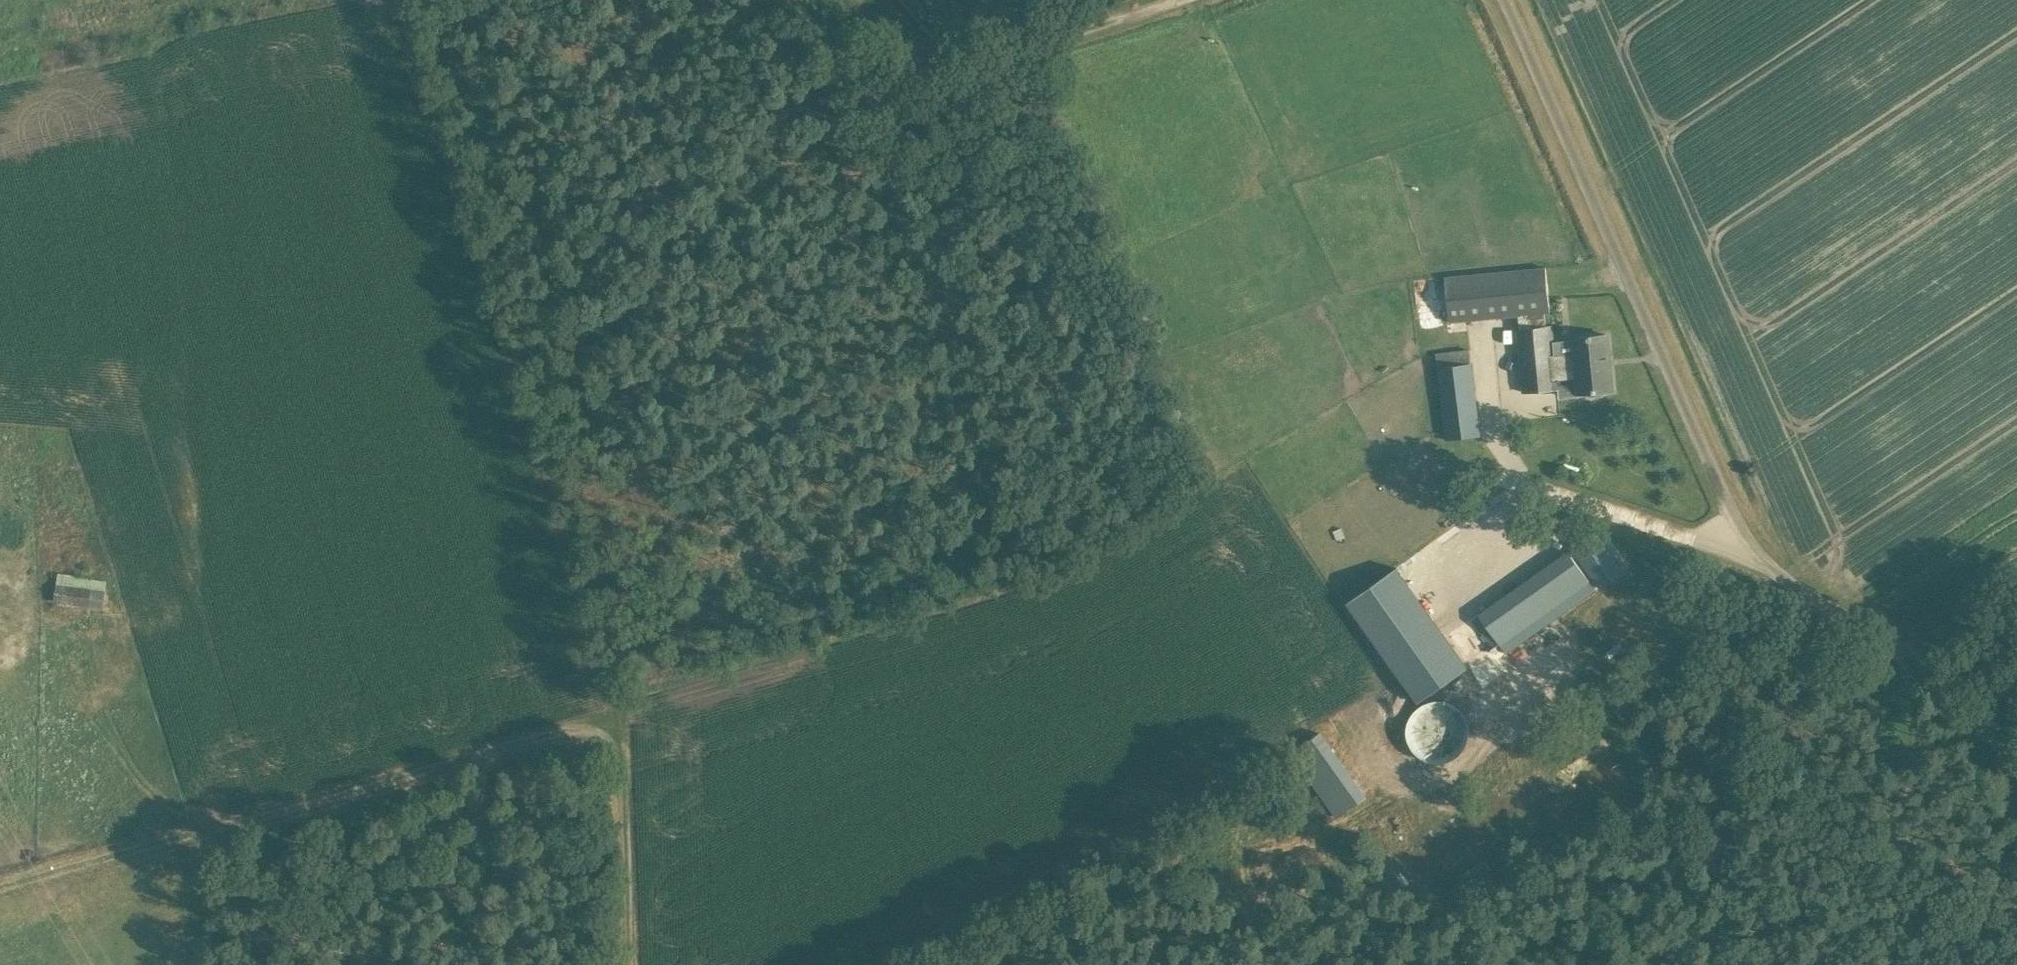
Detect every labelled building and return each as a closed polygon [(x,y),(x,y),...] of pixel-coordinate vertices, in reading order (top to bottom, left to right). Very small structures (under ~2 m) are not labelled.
[(1573,332),(1575,352),(1555,354),(1552,324),(1546,325),(1544,312),(1550,312),(1544,263),(1445,273),(1450,321),(1519,315),(1520,328),(1518,328),(1524,394),(1559,389),(1558,379),(1577,377),(1578,388),(1588,387),(1589,391),(1603,390),(1602,386),(1612,385),(1607,329),(1573,332)] [(1448,439),(1481,435),(1470,349),(1437,353),(1448,439)] [(1594,529),(1592,531),(1572,547),(1599,586),(1623,570),(1594,529)] [(1480,616),(1499,643),(1500,645),(1591,582),(1568,550),(1478,613),(1480,616)] [(1348,604),(1419,702),(1469,666),(1399,569),(1397,566),(1347,602),(1348,604)] [(55,584),(53,601),(89,604),(90,588),(55,584)] [(1294,750),(1333,817),(1361,800),(1322,733),(1294,750)]
